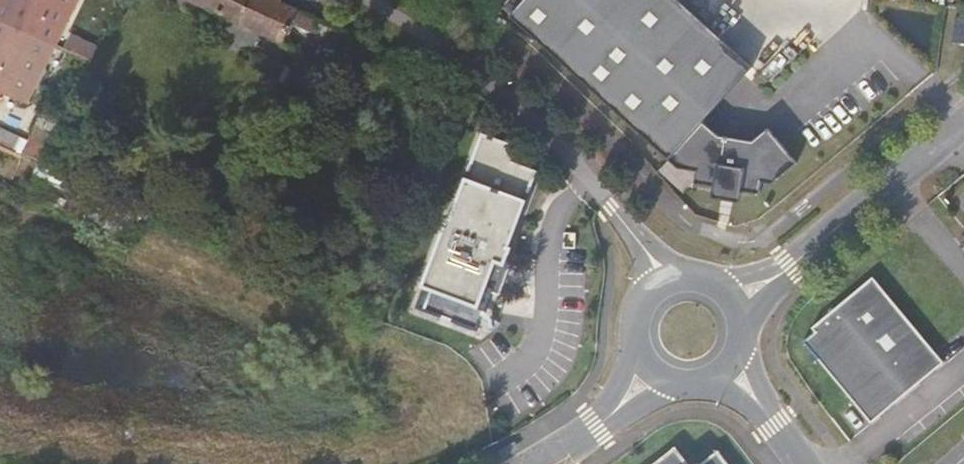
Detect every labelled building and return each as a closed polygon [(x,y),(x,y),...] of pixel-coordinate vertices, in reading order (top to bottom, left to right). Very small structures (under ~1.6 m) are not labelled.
[(53,50),(76,0),(0,0),(0,24),(53,50)] [(284,42),(293,22),(311,30),(317,18),(280,2),(276,0),(193,0),(284,42)] [(572,73),(638,0),(523,0),(509,15),(572,73)] [(572,73),(684,173),(696,171),(694,183),(713,186),(711,198),(740,202),(742,191),(759,194),(762,182),(772,184),(797,163),(768,128),(753,140),(718,135),(703,121),(753,66),(680,0),(638,0),(572,73)] [(956,17),(952,42),(963,43),(963,18),(956,17)] [(0,24),(0,88),(26,101),(53,50),(0,24)] [(40,164),(62,119),(44,111),(28,143),(0,130),(0,146),(40,164)] [(507,143),(482,134),(451,218),(448,217),(422,285),(425,286),(414,305),(477,329),(492,288),(486,286),(495,261),(504,265),(510,248),(507,247),(536,171),(512,162),(516,154),(514,151),(505,148),(507,143)] [(944,363),(873,276),(812,327),(814,331),(803,341),(871,423),(944,363)] [(676,446),(652,463),(690,463),(676,446)] [(718,450),(699,463),(728,463),(718,450)]
